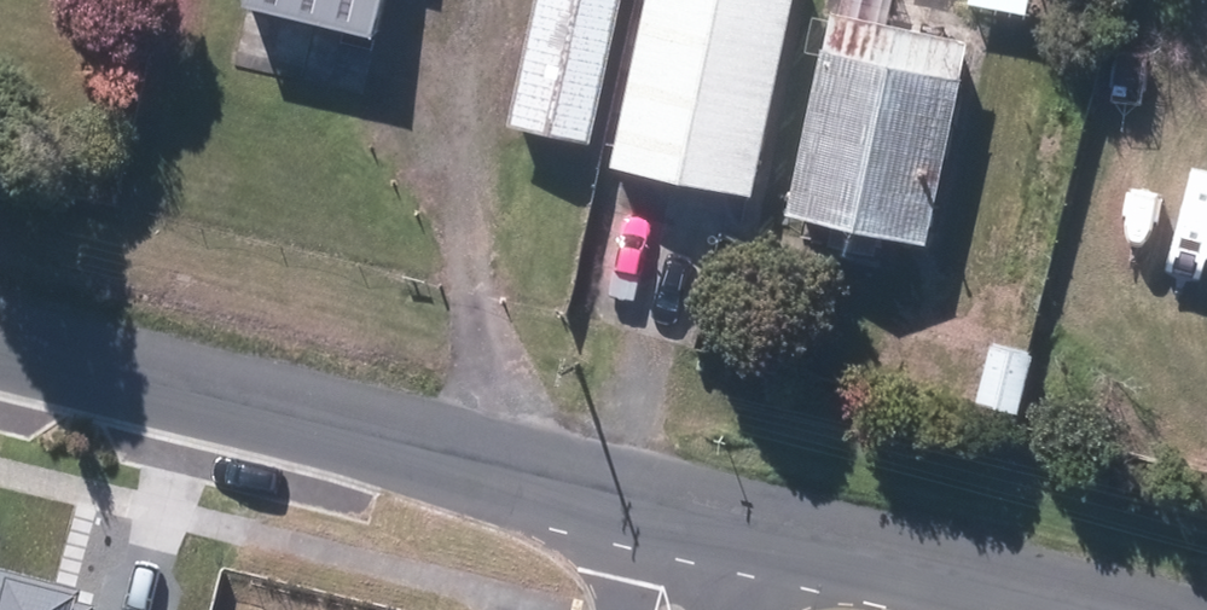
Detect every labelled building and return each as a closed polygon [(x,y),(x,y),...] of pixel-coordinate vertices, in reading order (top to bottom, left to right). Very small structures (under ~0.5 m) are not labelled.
[(395,38),(403,0),(268,0),(266,11),(395,38)] [(606,149),(637,0),(552,0),(524,131),(606,149)] [(705,349),(730,236),(740,240),(749,197),(765,201),(808,0),(666,0),(594,325),(705,349)] [(892,259),(896,234),(942,244),(984,46),(898,28),(905,0),(856,0),(809,216),(853,226),(847,249),(892,259)] [(1040,18),(1042,0),(984,0),(982,8),(1040,18)] [(242,51),(327,71),(335,35),(250,16),(242,51)] [(988,407),(1027,417),(1042,360),(1004,350),(988,407)] [(104,589),(84,584),(87,570),(0,549),(0,609),(99,609),(104,589)]
